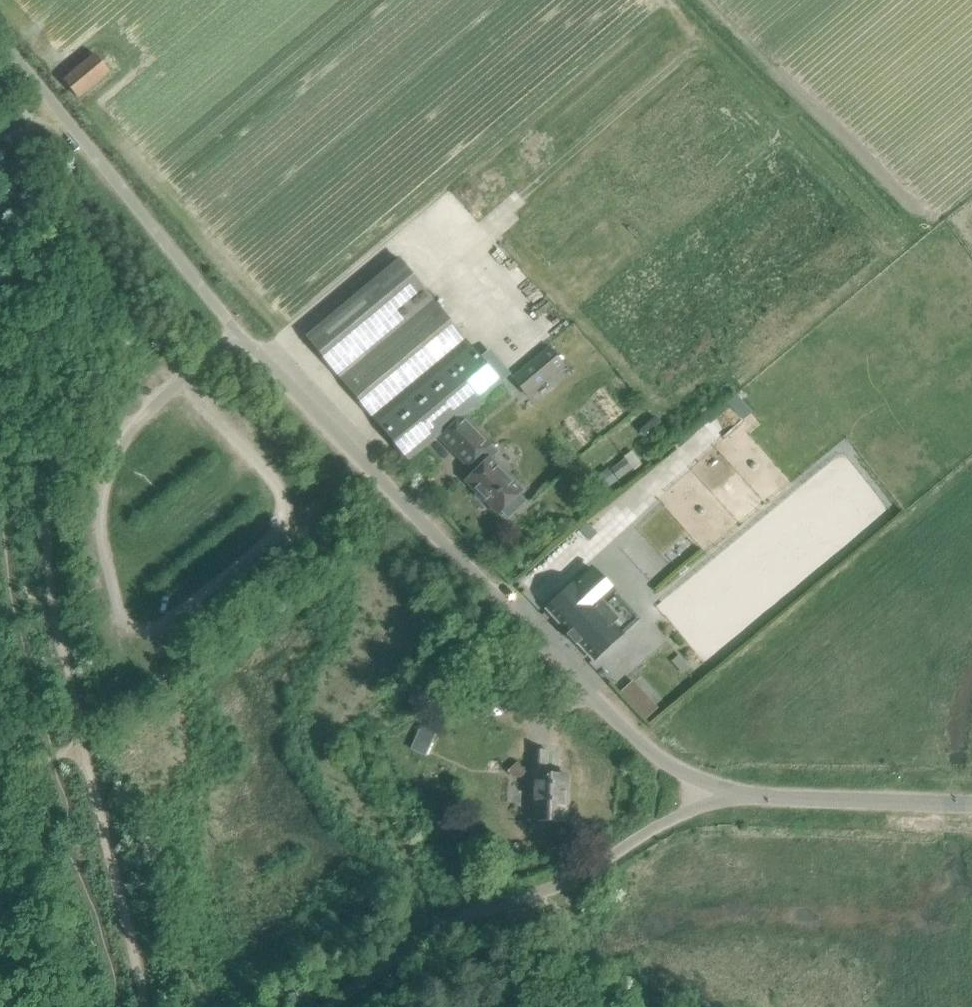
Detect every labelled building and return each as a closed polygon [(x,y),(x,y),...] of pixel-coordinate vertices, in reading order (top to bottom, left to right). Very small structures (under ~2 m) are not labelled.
[(63,80),(78,97),(108,72),(94,55),(63,80)] [(501,383),(398,259),(306,336),(409,460),(437,436),(462,416),(501,383)] [(548,349),(510,379),(526,398),(563,368),(548,349)] [(473,473),(465,481),(498,514),(499,512),(506,520),(525,502),(518,494),(521,491),(488,459),(496,451),(462,416),(437,436),(473,473)] [(618,480),(632,469),(624,459),(610,469),(618,480)] [(617,481),(607,469),(591,481),(600,494),(617,481)] [(586,524),(579,531),(587,540),(595,534),(586,524)] [(593,659),(631,624),(637,618),(631,612),(591,568),(547,609),(568,633),(566,635),(575,645),(577,643),(593,659)] [(656,708),(648,699),(636,710),(644,719),(656,708)] [(424,755),(428,746),(414,740),(410,749),(424,755)] [(533,820),(563,822),(565,774),(545,774),(546,750),(533,750),(531,782),(535,783),(533,820)]
